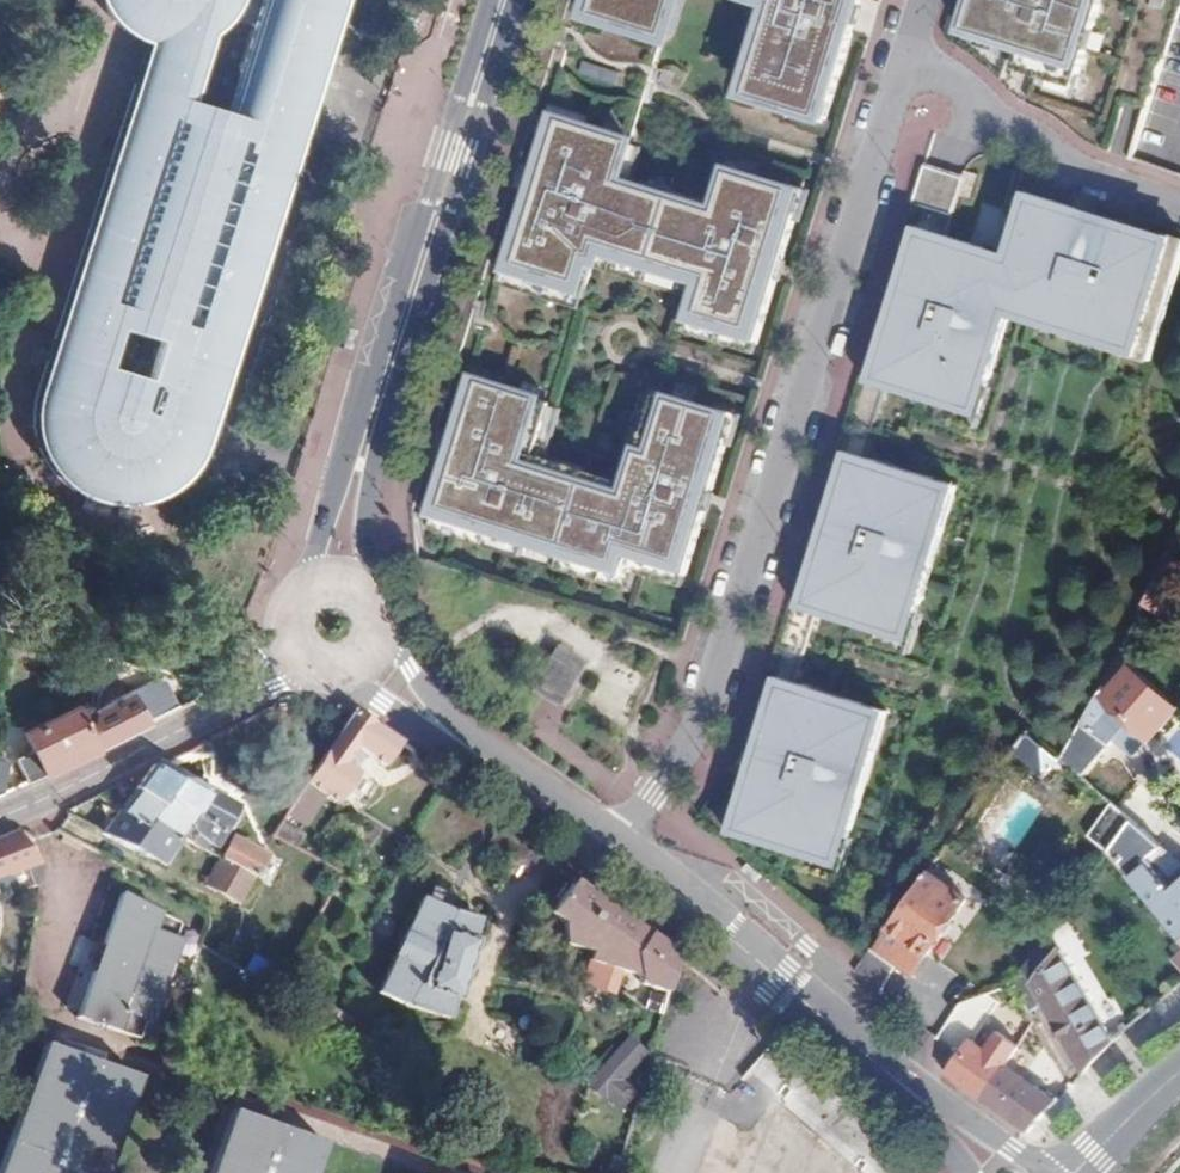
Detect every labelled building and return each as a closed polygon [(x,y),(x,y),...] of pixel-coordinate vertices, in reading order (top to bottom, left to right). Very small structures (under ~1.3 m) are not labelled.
[(208,34),(215,28),(223,21),(229,14),(235,5),(237,0),(98,0),(98,2),(107,16),(112,22),(118,29),(126,34),(133,37),(144,42),(153,44),(162,45),(173,45),(183,44),(192,41),(201,37),(208,34)] [(251,31),(275,39),(280,27),(306,35),(302,49),(325,55),(336,20),(343,0),(261,0),(251,31)] [(826,140),(870,0),(579,0),(566,44),(647,69),(668,2),(779,37),(754,118),(826,140)] [(967,38),(1040,63),(1095,80),(1122,0),(980,0),(967,38)] [(275,39),(251,31),(226,111),(250,119),(246,130),(273,139),(277,128),(300,136),(325,55),(302,49),(306,35),(280,27),(275,39)] [(188,99),(208,34),(201,37),(192,41),(183,44),(173,45),(162,45),(153,44),(144,42),(132,80),(188,99)] [(1095,80),(1040,63),(1035,77),(1091,94),(1095,80)] [(181,123),(188,99),(132,80),(66,290),(31,403),(31,421),(33,434),(37,446),(44,461),(55,475),(65,484),(74,490),(86,496),(97,500),(109,503),(123,503),(135,502),(148,498),(160,493),(172,485),(183,476),(192,466),(197,458),(203,445),(282,192),(300,136),(277,128),(273,139),(246,130),(250,119),(226,111),(219,135),(181,123)] [(226,111),(188,99),(181,123),(219,135),(226,111)] [(692,326),(764,347),(807,199),(731,177),(719,219),(610,188),(622,147),(536,122),(494,270),(580,295),(591,260),(702,292),(692,326)] [(743,754),(719,828),(831,862),(839,836),(849,839),(855,819),(845,816),(876,713),(792,686),(818,601),(903,627),(908,609),(917,612),(923,594),(914,591),(945,488),(861,463),(887,377),(970,402),(976,384),(986,386),(992,368),(982,365),(1002,301),(1123,338),(1120,348),(1151,357),(1160,328),(1147,325),(1161,277),(1175,281),(1179,263),(1179,237),(1130,221),(1125,237),(1078,223),(1080,214),(1031,199),(1011,261),(943,240),(963,176),(951,172),(922,163),(859,368),(776,642),(743,754)] [(692,568),(732,431),(670,413),(653,470),(542,438),(562,372),(461,343),(414,504),(622,565),(627,549),(692,568)] [(1166,552),(1142,603),(1158,618),(1179,575),(1179,564),(1166,552)] [(1149,632),(1131,623),(1122,640),(1141,649),(1149,632)] [(553,637),(524,688),(561,708),(589,657),(553,637)] [(1114,655),(1098,683),(1107,692),(1104,695),(1151,736),(1174,707),(1114,655)] [(108,663),(83,658),(78,678),(103,683),(108,663)] [(114,741),(146,725),(131,696),(94,715),(88,737),(95,751),(114,741)] [(385,771),(401,744),(351,711),(306,786),(345,810),(363,781),(359,778),(351,774),(362,757),(371,762),(385,771)] [(8,743),(30,785),(68,764),(95,751),(88,737),(94,715),(69,712),(8,743)] [(1058,755),(1081,774),(1106,744),(1077,720),(1074,725),(1058,755)] [(1030,730),(1015,751),(1046,778),(1058,755),(1030,730)] [(359,778),(371,762),(362,757),(351,774),(359,778)] [(120,811),(181,845),(190,834),(200,838),(194,848),(211,858),(240,806),(207,788),(202,797),(153,769),(135,791),(120,811)] [(1092,837),(1109,851),(1132,820),(1117,806),(1092,837)] [(120,811),(101,836),(164,869),(181,845),(120,811)] [(1176,896),(1143,859),(1149,853),(1139,840),(1146,832),(1132,820),(1109,851),(1107,853),(1109,855),(1174,929),(1179,936),(1179,900),(1176,896)] [(0,839),(0,862),(18,855),(25,870),(41,864),(31,838),(16,833),(0,839)] [(265,860),(235,843),(224,863),(255,879),(265,860)] [(871,950),(895,967),(902,971),(913,979),(928,958),(970,900),(929,870),(871,950)] [(667,998),(678,957),(668,948),(658,939),(655,937),(648,946),(637,936),(644,928),(613,906),(580,881),(554,917),(565,924),(569,940),(571,947),(596,956),(593,966),(639,982),(645,988),(667,998)] [(125,896),(107,946),(134,955),(130,962),(121,959),(117,972),(127,976),(124,984),(97,975),(81,1020),(144,1041),(149,1022),(156,1025),(165,999),(159,997),(169,968),(176,970),(185,943),(179,940),(187,918),(125,896)] [(481,921),(430,903),(397,1004),(449,1021),(456,1001),(461,1002),(481,941),(475,939),(481,921)] [(648,946),(655,937),(644,928),(637,936),(648,946)] [(1066,961),(1051,936),(1013,988),(1030,1016),(1048,1005),(1081,983),(1072,970),(1050,984),(1066,961)] [(134,955),(107,946),(97,975),(124,984),(127,976),(117,972),(121,959),(130,962),(134,955)] [(959,980),(928,958),(913,979),(937,997),(944,1002),(958,981),(959,980)] [(176,976),(176,970),(169,968),(159,997),(165,999),(171,992),(174,988),(175,983),(176,976)] [(913,979),(902,971),(884,998),(918,1023),(937,997),(913,979)] [(993,1007),(958,981),(944,1002),(979,1027),(993,1007)] [(1089,1068),(1118,1041),(1081,983),(1048,1005),(1089,1068)] [(1158,1005),(1176,1026),(1179,1022),(1179,986),(1158,1005)] [(939,1022),(967,1043),(969,1040),(994,1057),(1003,1045),(979,1027),(944,1002),(937,997),(918,1023),(931,1033),(939,1022)] [(0,1027),(0,1039),(13,1042),(16,1031),(0,1027)] [(913,1155),(828,1084),(765,1033),(733,1063),(745,1074),(853,1172),(925,1172),(913,1155)] [(967,1043),(948,1071),(983,1097),(1004,1064),(994,1057),(969,1040),(967,1043)] [(647,1060),(630,1045),(592,1089),(620,1113),(634,1098),(623,1088),(647,1060)] [(1004,1064),(983,1097),(1004,1112),(1029,1129),(1058,1100),(1018,1074),(1026,1062),(1003,1045),(994,1057),(1004,1064)] [(141,1079),(47,1046),(2,1172),(108,1172),(141,1079)] [(717,1110),(678,1096),(651,1172),(695,1172),(717,1110)] [(329,1146),(234,1112),(212,1172),(320,1172),(329,1146)]
